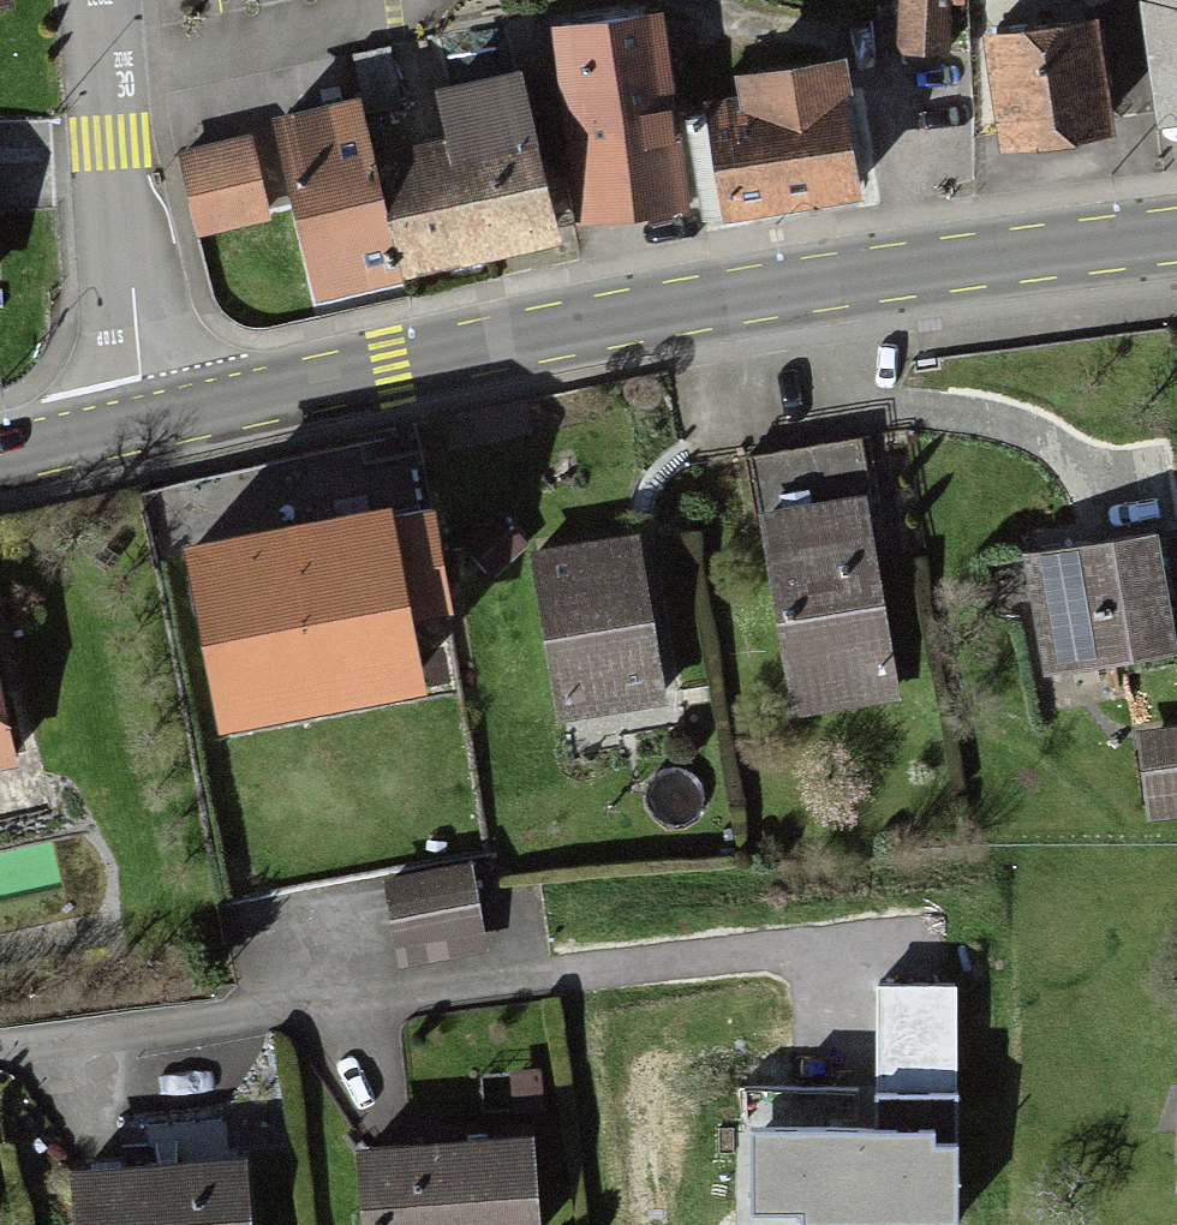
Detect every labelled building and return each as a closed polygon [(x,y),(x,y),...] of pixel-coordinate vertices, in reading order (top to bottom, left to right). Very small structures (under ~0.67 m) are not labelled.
[(899,40),(942,40),(942,0),(899,0),(899,40)] [(974,15),(995,125),(1106,104),(1087,0),(1052,0),(974,15)] [(647,4),(541,24),(575,208),(681,188),(647,4)] [(737,98),(696,102),(705,194),(844,180),(832,48),(734,57),(737,98)] [(462,132),(389,148),(412,257),(544,229),(510,67),(451,79),(462,132)] [(359,90),(274,106),(306,285),(392,270),(359,90)] [(242,134),(176,150),(196,228),(261,211),(242,134)] [(849,449),(756,459),(783,702),(876,691),(849,449)] [(376,486),(174,521),(205,697),(407,662),(376,486)] [(1147,522),(1018,544),(1037,654),(1166,632),(1147,522)] [(628,534),(534,549),(560,706),(653,691),(628,534)] [(1139,727),(1145,779),(1176,776),(1176,723),(1139,727)] [(462,862),(386,875),(401,960),(477,947),(462,862)] [(353,1144),(361,1224),(525,1224),(515,1128),(353,1144)] [(753,1132),(753,1215),(802,1214),(803,1224),(957,1224),(956,1146),(934,1146),(934,1130),(753,1132)] [(53,1154),(56,1224),(238,1224),(234,1145),(53,1154)]
